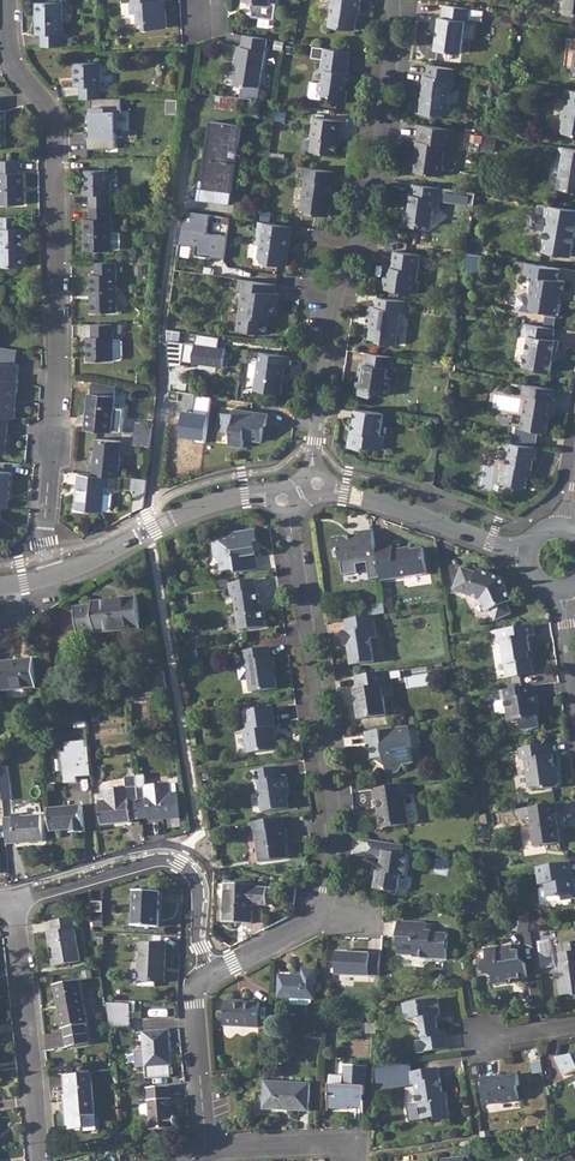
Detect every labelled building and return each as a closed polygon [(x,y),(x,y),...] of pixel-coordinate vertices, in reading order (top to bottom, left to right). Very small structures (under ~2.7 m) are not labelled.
[(123,4),(130,3),(131,13),(138,13),(138,23),(144,23),(144,29),(166,28),(165,9),(160,9),(159,1),(159,0),(123,0),(123,4)] [(242,2),(251,3),(251,4),(250,5),(250,6),(250,7),(251,8),(251,9),(251,10),(251,11),(251,12),(255,13),(255,17),(273,20),(276,4),(268,3),(269,0),(242,0),(242,2)] [(329,9),(331,9),(328,28),(354,31),(358,10),(360,10),(361,0),(330,0),(329,9)] [(564,15),(574,16),(574,0),(566,0),(564,15)] [(42,35),(42,47),(64,47),(63,2),(36,3),(37,35),(42,35)] [(470,9),(443,5),(441,18),(439,18),(435,50),(460,53),(465,22),(468,22),(470,9)] [(267,39),(243,35),(242,48),(237,48),(234,65),(236,66),(233,87),(245,89),(247,87),(259,88),(267,39)] [(321,77),(317,80),(308,79),(306,92),(308,95),(320,97),(321,93),(331,95),(331,99),(345,102),(347,91),(344,88),(345,82),(349,79),(350,71),(347,70),(348,60),(321,56),(319,66),(322,67),(321,77)] [(80,87),(80,99),(91,100),(102,99),(101,63),(74,63),(74,87),(80,87)] [(456,69),(428,64),(427,72),(424,72),(422,91),(423,91),(421,112),(435,113),(435,110),(447,112),(451,87),(453,87),(456,69)] [(567,87),(565,99),(568,99),(566,110),(563,112),(562,117),(564,119),(562,131),(565,135),(574,136),(574,89),(567,87)] [(239,96),(219,94),(218,107),(238,109),(239,96)] [(102,99),(91,100),(92,109),(85,109),(86,149),(113,149),(112,112),(122,112),(121,99),(102,99)] [(311,137),(310,150),(335,154),(339,129),(341,129),(343,119),(313,115),(310,137),(311,137)] [(211,121),(200,197),(230,201),(241,126),(211,121)] [(456,129),(419,123),(415,147),(418,148),(415,169),(439,172),(443,147),(453,148),(456,129)] [(561,146),(559,157),(563,157),(559,187),(574,190),(574,149),(561,146)] [(0,160),(0,204),(26,203),(25,171),(20,171),(20,160),(0,160)] [(306,166),(304,177),(299,209),(312,211),(312,213),(327,216),(330,199),(328,198),(330,182),(334,182),(336,171),(306,166)] [(90,195),(89,207),(111,207),(111,170),(84,170),(85,195),(90,195)] [(440,187),(412,183),(411,192),(406,191),(404,202),(409,203),(408,211),(405,213),(403,223),(420,226),(421,221),(432,223),(435,205),(438,205),(440,187)] [(545,205),(537,203),(535,214),(532,216),(530,224),(533,228),(546,230),(542,251),(571,256),(574,230),(574,209),(545,205)] [(111,207),(89,207),(90,218),(85,218),(85,250),(121,250),(121,230),(111,231),(111,207)] [(181,226),(178,243),(200,246),(199,253),(222,256),(227,220),(191,214),(181,226)] [(0,216),(0,230),(0,242),(0,263),(1,263),(1,265),(27,265),(26,228),(21,227),(21,215),(0,216)] [(261,232),(257,231),(255,244),(259,245),(257,257),(260,262),(283,265),(287,246),(289,246),(292,225),(263,221),(261,232)] [(384,274),(383,285),(417,291),(420,279),(416,279),(420,252),(394,248),(390,275),(384,274)] [(117,262),(96,262),(96,274),(91,274),(91,312),(117,311),(117,262)] [(560,267),(527,262),(526,274),(533,275),(531,286),(529,286),(528,293),(524,292),(519,296),(518,305),(522,310),(531,311),(533,308),(544,310),(547,314),(556,316),(560,313),(562,303),(556,298),(558,289),(564,290),(566,279),(558,278),(560,267)] [(275,283),(239,278),(238,288),(242,288),(236,327),(264,332),(267,313),(275,314),(278,292),(274,291),(275,283)] [(406,299),(377,294),(376,304),(368,303),(366,315),(375,316),(373,325),(370,324),(368,337),(382,339),(382,342),(394,344),(400,307),(404,308),(406,299)] [(555,327),(524,322),(523,334),(529,334),(525,355),(529,355),(527,365),(538,367),(537,369),(551,371),(554,351),(557,352),(560,339),(553,338),(555,327)] [(123,323),(93,324),(93,336),(87,337),(88,360),(121,359),(123,357),(123,341),(120,339),(114,339),(114,332),(123,332),(123,323)] [(222,367),(223,348),(216,347),(217,337),(197,336),(195,346),(179,344),(178,333),(166,331),(169,365),(181,367),(180,361),(222,367)] [(260,342),(259,353),(279,355),(280,345),(260,342)] [(392,354),(365,350),(363,362),(359,362),(357,373),(362,373),(361,380),(356,379),(355,392),(371,394),(371,391),(386,393),(389,375),(386,375),(387,366),(390,366),(392,354)] [(279,355),(259,353),(256,352),(251,389),(278,393),(280,384),(278,383),(279,377),(281,377),(282,367),(285,367),(286,357),(279,355)] [(8,417),(15,418),(16,406),(13,406),(14,400),(16,400),(18,380),(17,379),(18,365),(0,363),(0,416),(8,417)] [(90,392),(86,428),(113,430),(115,406),(117,385),(93,380),(92,392),(90,392)] [(552,387),(522,382),(520,391),(526,392),(521,425),(545,429),(549,406),(553,407),(554,397),(551,396),(552,387)] [(206,442),(213,397),(195,395),(192,415),(180,413),(176,437),(206,442)] [(115,406),(113,430),(122,431),(124,407),(115,406)] [(382,410),(355,406),(351,433),(348,432),(347,444),(363,446),(364,444),(381,447),(383,433),(379,433),(382,410)] [(217,413),(215,428),(229,431),(227,444),(240,446),(242,434),(249,435),(248,439),(259,440),(262,424),(264,424),(266,413),(232,408),(231,414),(217,413)] [(5,454),(8,417),(0,416),(0,453),(5,454)] [(136,422),(135,433),(151,434),(152,424),(136,422)] [(135,433),(134,444),(150,446),(151,434),(135,433)] [(96,438),(92,474),(109,475),(118,476),(121,441),(96,438)] [(509,441),(507,453),(502,481),(512,482),(512,484),(520,486),(526,482),(528,474),(528,467),(532,467),(533,457),(535,458),(537,446),(509,441)] [(2,507),(9,508),(11,472),(0,471),(0,507),(2,507)] [(92,474),(79,473),(76,508),(110,511),(112,495),(108,486),(109,475),(92,474)] [(135,478),(133,495),(145,490),(146,479),(135,478)] [(376,547),(373,528),(357,531),(357,534),(354,534),(353,537),(347,538),(343,535),(332,537),(333,549),(338,548),(340,561),(377,555),(376,547)] [(250,544),(254,541),(256,541),(255,530),(232,534),(232,536),(218,539),(215,544),(216,556),(221,559),(222,569),(231,568),(238,572),(257,570),(255,549),(250,546),(250,544)] [(393,545),(376,547),(377,555),(381,581),(428,574),(424,548),(410,550),(410,551),(405,552),(404,547),(393,550),(393,545)] [(495,578),(497,576),(478,570),(477,573),(462,567),(454,590),(482,600),(487,612),(491,610),(496,621),(512,613),(508,603),(512,601),(505,583),(502,585),(495,578)] [(502,578),(497,576),(495,578),(502,585),(505,583),(502,578)] [(255,579),(229,583),(231,595),(234,595),(239,630),(267,626),(264,612),(262,612),(261,606),(258,590),(257,591),(255,579)] [(96,630),(96,633),(141,628),(137,598),(93,603),(93,606),(75,609),(77,632),(96,630)] [(384,602),(368,605),(370,616),(385,614),(384,602)] [(370,616),(346,620),(347,630),(339,631),(341,646),(345,646),(346,648),(348,648),(348,652),(346,653),(348,665),(370,662),(366,638),(373,638),(370,616)] [(533,625),(495,631),(498,645),(503,644),(508,677),(534,673),(528,636),(535,635),(533,625)] [(272,656),(270,645),(237,650),(238,654),(242,653),(244,661),(238,662),(241,679),(250,677),(253,690),(277,687),(274,667),(276,667),(274,656),(272,656)] [(0,662),(0,684),(1,691),(36,687),(34,659),(0,662)] [(165,669),(157,673),(159,690),(168,689),(165,669)] [(385,671),(356,675),(359,688),(355,689),(360,719),(388,715),(385,696),(389,695),(386,677),(385,671)] [(535,685),(501,690),(502,701),(499,701),(497,704),(498,712),(501,714),(509,712),(510,721),(520,719),(525,719),(526,729),(540,726),(537,705),(540,705),(538,694),(536,695),(535,685)] [(247,730),(244,730),(247,753),(276,749),(275,739),(272,740),(271,733),(276,732),(273,706),(245,710),(247,730)] [(395,727),(367,731),(368,745),(371,745),(373,758),(382,757),(386,759),(387,768),(391,772),(394,773),(399,772),(402,769),(404,767),(404,765),(413,763),(412,749),(414,749),(411,730),(396,732),(395,727)] [(68,751),(65,751),(66,782),(80,781),(80,776),(92,776),(91,740),(67,740),(68,751)] [(549,744),(520,748),(521,760),(525,759),(530,787),(541,785),(542,790),(556,787),(560,782),(558,773),(553,774),(553,769),(555,768),(553,754),(551,754),(549,744)] [(286,795),(285,789),(289,788),(287,777),(282,777),(280,766),(250,771),(252,782),(257,782),(261,812),(288,808),(286,795)] [(145,776),(136,777),(140,819),(149,819),(165,817),(165,819),(180,818),(177,784),(146,787),(145,776)] [(102,826),(115,825),(115,821),(131,820),(140,819),(136,777),(126,778),(127,788),(105,790),(106,801),(100,802),(102,826)] [(403,783),(374,787),(374,799),(378,798),(382,827),(409,823),(405,796),(415,794),(413,781),(403,783)] [(10,783),(1,783),(2,800),(12,800),(10,783)] [(557,803),(529,807),(530,817),(534,846),(560,842),(555,814),(558,813),(557,803)] [(82,807),(49,810),(51,833),(72,831),(72,834),(85,833),(82,807)] [(529,807),(517,809),(518,815),(522,814),(522,818),(530,817),(529,807)] [(22,815),(13,816),(15,844),(43,841),(41,816),(22,818),(22,815)] [(282,817),(248,822),(250,833),(255,832),(259,862),(288,858),(285,839),(288,839),(287,827),(283,828),(282,817)] [(403,844),(370,838),(367,856),(382,858),(380,871),(376,870),(374,888),(397,892),(401,874),(404,875),(408,854),(402,853),(403,844)] [(537,867),(539,883),(545,882),(547,896),(560,894),(562,900),(574,898),(574,882),(574,878),(570,878),(569,872),(571,872),(570,862),(537,867)] [(224,884),(223,922),(252,922),(253,905),(266,906),(267,887),(254,887),(254,885),(224,884)] [(136,891),(134,926),(159,927),(160,892),(136,891)] [(104,902),(92,902),(92,913),(104,914),(104,902)] [(53,930),(49,931),(55,966),(81,962),(73,918),(52,922),(53,930)] [(398,922),(398,937),(400,937),(399,954),(415,954),(415,956),(421,956),(420,958),(449,959),(449,933),(433,932),(433,930),(428,930),(428,923),(398,922)] [(507,982),(506,978),(515,977),(527,975),(525,963),(519,958),(516,948),(511,949),(510,943),(485,947),(488,959),(483,960),(486,975),(489,974),(492,976),(493,984),(507,982)] [(142,944),(141,986),(154,987),(155,982),(164,983),(166,944),(142,944)] [(558,953),(562,980),(559,981),(561,995),(572,993),(574,996),(574,999),(574,950),(558,953)] [(370,978),(379,979),(381,952),(371,951),(371,954),(338,951),(337,975),(369,976),(370,978)] [(280,975),(279,998),(292,998),(292,1005),(310,1006),(314,1004),(314,999),(316,999),(318,969),(303,968),(303,976),(280,975)] [(86,1024),(88,1024),(80,981),(54,986),(62,1029),(64,1028),(66,1037),(68,1046),(90,1042),(88,1033),(86,1024)] [(420,1028),(422,1041),(424,1052),(448,1048),(445,1031),(438,1032),(437,1022),(440,1014),(437,998),(404,1004),(406,1021),(414,1024),(420,1028)] [(225,1000),(224,1025),(258,1027),(259,1002),(225,1000)] [(109,1024),(133,1024),(133,1002),(109,1002),(109,1024)] [(367,1023),(366,1032),(377,1033),(378,1023),(367,1023)] [(143,1033),(147,1078),(171,1077),(170,1064),(169,1053),(171,1053),(169,1030),(143,1033)] [(424,1052),(422,1041),(416,1042),(418,1053),(424,1052)] [(556,1057),(564,1076),(574,1070),(574,1054),(556,1057)] [(329,1076),(327,1109),(349,1110),(349,1106),(364,1107),(367,1067),(344,1065),(343,1076),(329,1076)] [(444,1099),(443,1091),(439,1068),(410,1073),(412,1084),(415,1084),(419,1103),(421,1103),(423,1118),(437,1115),(438,1120),(452,1118),(449,1098),(444,1099)] [(67,1095),(66,1095),(68,1129),(85,1128),(85,1116),(96,1115),(92,1072),(66,1074),(67,1095)] [(497,1076),(481,1079),(485,1104),(520,1099),(518,1089),(520,1084),(518,1074),(498,1078),(497,1076)] [(265,1081),(264,1109),(309,1111),(310,1083),(265,1081)] [(169,1086),(148,1088),(151,1129),(173,1127),(174,1125),(176,1125),(175,1115),(173,1115),(171,1099),(170,1099),(169,1086)]
